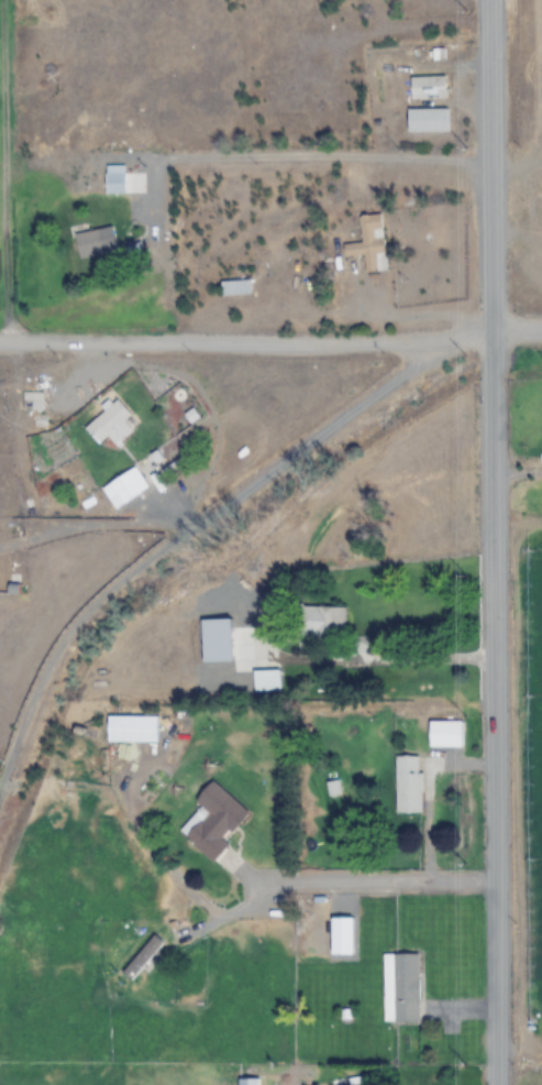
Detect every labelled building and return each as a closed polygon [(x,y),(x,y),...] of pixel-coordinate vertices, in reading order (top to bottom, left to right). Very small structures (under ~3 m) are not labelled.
[(446,76),(410,77),(411,100),(446,99),(446,76)] [(448,109),(407,109),(407,132),(448,132),(448,109)] [(106,194),(125,194),(125,173),(106,173),(106,194)] [(387,271),(382,213),(359,216),(362,243),(343,245),(344,257),(364,255),(366,273),(387,271)] [(113,240),(104,241),(102,229),(75,234),(79,259),(116,252),(113,240)] [(221,281),(221,295),(251,295),(251,281),(221,281)] [(41,393),(24,393),(24,409),(41,409),(41,393)] [(117,446),(141,425),(118,398),(84,428),(99,444),(108,436),(117,446)] [(110,482),(123,504),(150,487),(136,465),(110,482)] [(291,605),(291,635),(345,636),(345,606),(291,605)] [(282,669),(253,669),(253,691),(282,691),(282,669)] [(443,721),(429,721),(429,748),(464,748),(464,713),(443,713),(443,721)] [(159,716),(108,716),(108,743),(159,743),(159,716)] [(396,813),(422,813),(422,756),(396,756),(396,813)] [(179,833),(215,862),(229,845),(226,842),(249,813),(217,787),(179,833)] [(124,974),(135,982),(165,942),(154,934),(124,974)] [(394,954),(394,1022),(419,1022),(419,954),(394,954)]
